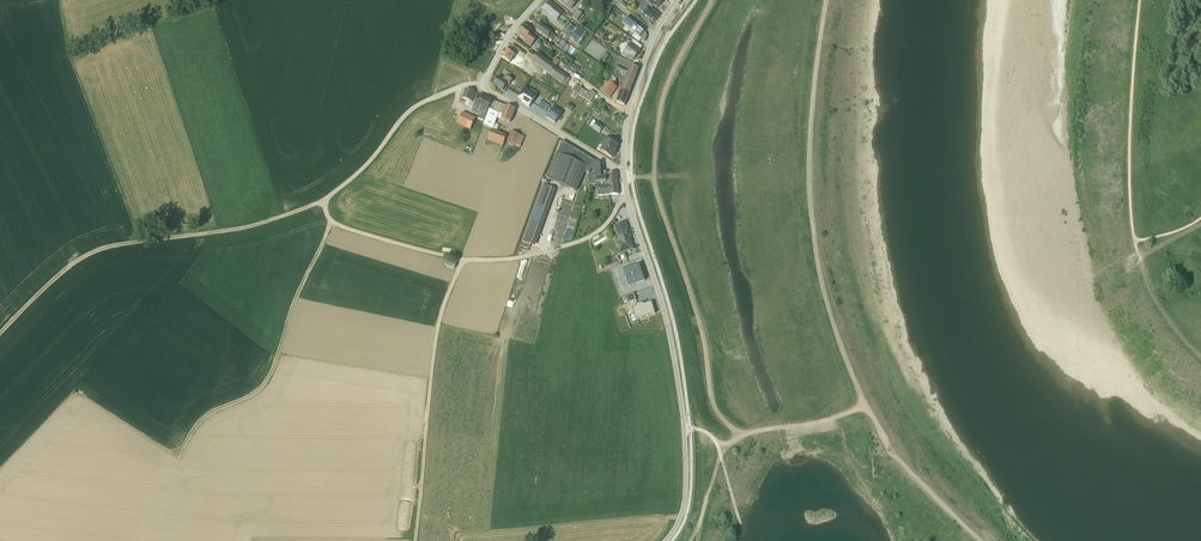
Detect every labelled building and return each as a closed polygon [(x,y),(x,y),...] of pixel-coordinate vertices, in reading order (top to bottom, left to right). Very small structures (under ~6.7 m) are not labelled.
[(571,11),(578,3),(575,0),(556,0),(571,11)] [(622,0),(616,0),(614,3),(626,11),(627,9),(622,5),(624,2),(622,0)] [(662,5),(657,0),(643,0),(641,2),(651,11),(653,9),(656,11),(662,5)] [(647,19),(654,25),(659,18),(641,2),(640,1),(634,7),(645,17),(644,18),(647,20),(647,19)] [(549,3),(542,12),(556,24),(563,15),(549,3)] [(585,19),(577,13),(572,20),(579,26),(585,19)] [(645,35),(626,20),(622,26),(635,36),(632,39),(639,45),(642,42),(645,44),(646,41),(646,39),(646,37),(645,35)] [(569,26),(567,24),(564,29),(566,30),(562,35),(570,41),(569,42),(572,44),(572,43),(579,48),(586,38),(586,37),(587,35),(585,34),(577,28),(575,30),(569,26)] [(569,51),(567,50),(569,48),(566,45),(563,43),(539,26),(535,32),(552,43),(554,41),(561,45),(558,49),(566,55),(569,51)] [(532,34),(522,27),(518,33),(520,34),(518,38),(524,42),(522,43),(531,49),(536,42),(530,37),(532,34)] [(599,30),(595,36),(598,39),(600,36),(600,37),(603,33),(599,30)] [(627,43),(625,42),(623,45),(624,46),(620,52),(623,55),(622,56),(633,63),(641,52),(631,45),(628,43),(627,43)] [(514,58),(505,52),(501,60),(527,77),(535,66),(524,58),(518,65),(516,64),(516,63),(515,62),(514,63),(512,62),(514,58)] [(532,63),(549,77),(559,64),(555,60),(551,66),(537,56),(537,57),(530,53),(526,58),(532,63)] [(610,62),(612,59),(606,55),(602,60),(609,65),(610,62)] [(620,93),(629,96),(639,72),(630,68),(628,75),(616,69),(614,74),(625,80),(624,82),(620,93)] [(555,69),(549,77),(562,87),(563,86),(566,88),(570,82),(567,80),(568,79),(555,69)] [(532,80),(535,82),(542,72),(539,70),(532,80)] [(624,82),(625,80),(614,74),(607,84),(605,83),(599,92),(610,100),(617,91),(616,90),(618,88),(614,85),(615,84),(616,84),(617,82),(617,81),(619,81),(619,80),(624,82)] [(493,88),(505,95),(512,82),(506,79),(503,83),(498,80),(493,88)] [(582,90),(576,87),(572,93),(579,97),(577,99),(578,100),(578,101),(583,104),(589,96),(582,91),(582,90)] [(467,91),(464,100),(471,102),(474,93),(467,91)] [(518,101),(522,103),(521,105),(529,110),(538,96),(530,91),(528,93),(524,91),(518,101)] [(596,96),(591,93),(585,101),(591,105),(596,96)] [(615,105),(624,108),(629,96),(620,93),(615,105)] [(483,123),(492,103),(479,98),(474,109),(480,112),(478,117),(479,118),(478,121),(483,123)] [(542,104),(538,110),(546,115),(550,109),(542,104)] [(611,110),(603,104),(599,110),(608,116),(611,110)] [(515,112),(506,108),(503,117),(502,117),(505,109),(495,105),(492,113),(490,112),(483,128),(492,131),(487,142),(500,148),(499,149),(501,150),(502,148),(503,148),(507,138),(497,134),(499,128),(495,126),(497,121),(501,122),(501,121),(510,125),(515,112)] [(574,110),(568,106),(565,111),(571,115),(574,110)] [(558,112),(554,110),(546,121),(555,126),(561,116),(557,113),(558,112)] [(475,121),(463,115),(454,134),(466,140),(475,121)] [(604,130),(597,125),(593,131),(600,136),(604,130)] [(524,140),(511,135),(507,145),(520,150),(524,140)] [(618,148),(605,140),(600,147),(603,149),(600,154),(612,161),(615,156),(616,153),(615,152),(618,148)] [(600,166),(599,166),(562,144),(546,181),(567,190),(577,194),(585,174),(589,175),(591,170),(596,173),(600,166)] [(608,190),(617,189),(616,176),(606,176),(605,174),(600,175),(600,177),(588,178),(589,186),(589,187),(596,186),(597,189),(607,188),(608,190)] [(556,192),(542,187),(522,244),(535,249),(556,192)] [(597,189),(597,199),(600,199),(600,198),(602,198),(602,199),(606,198),(607,198),(609,198),(618,197),(617,189),(608,190),(607,188),(597,189)] [(563,238),(572,204),(564,202),(554,235),(563,238)] [(618,257),(630,253),(634,252),(633,249),(630,241),(632,241),(626,224),(619,227),(613,229),(618,244),(619,245),(616,245),(618,251),(616,252),(618,257)] [(593,243),(596,248),(609,241),(606,236),(593,243)] [(644,283),(639,267),(623,272),(628,289),(644,283)] [(636,302),(634,295),(625,298),(628,305),(636,302)] [(640,310),(642,318),(650,316),(650,317),(653,317),(653,316),(656,315),(653,302),(643,305),(644,309),(640,310)]
